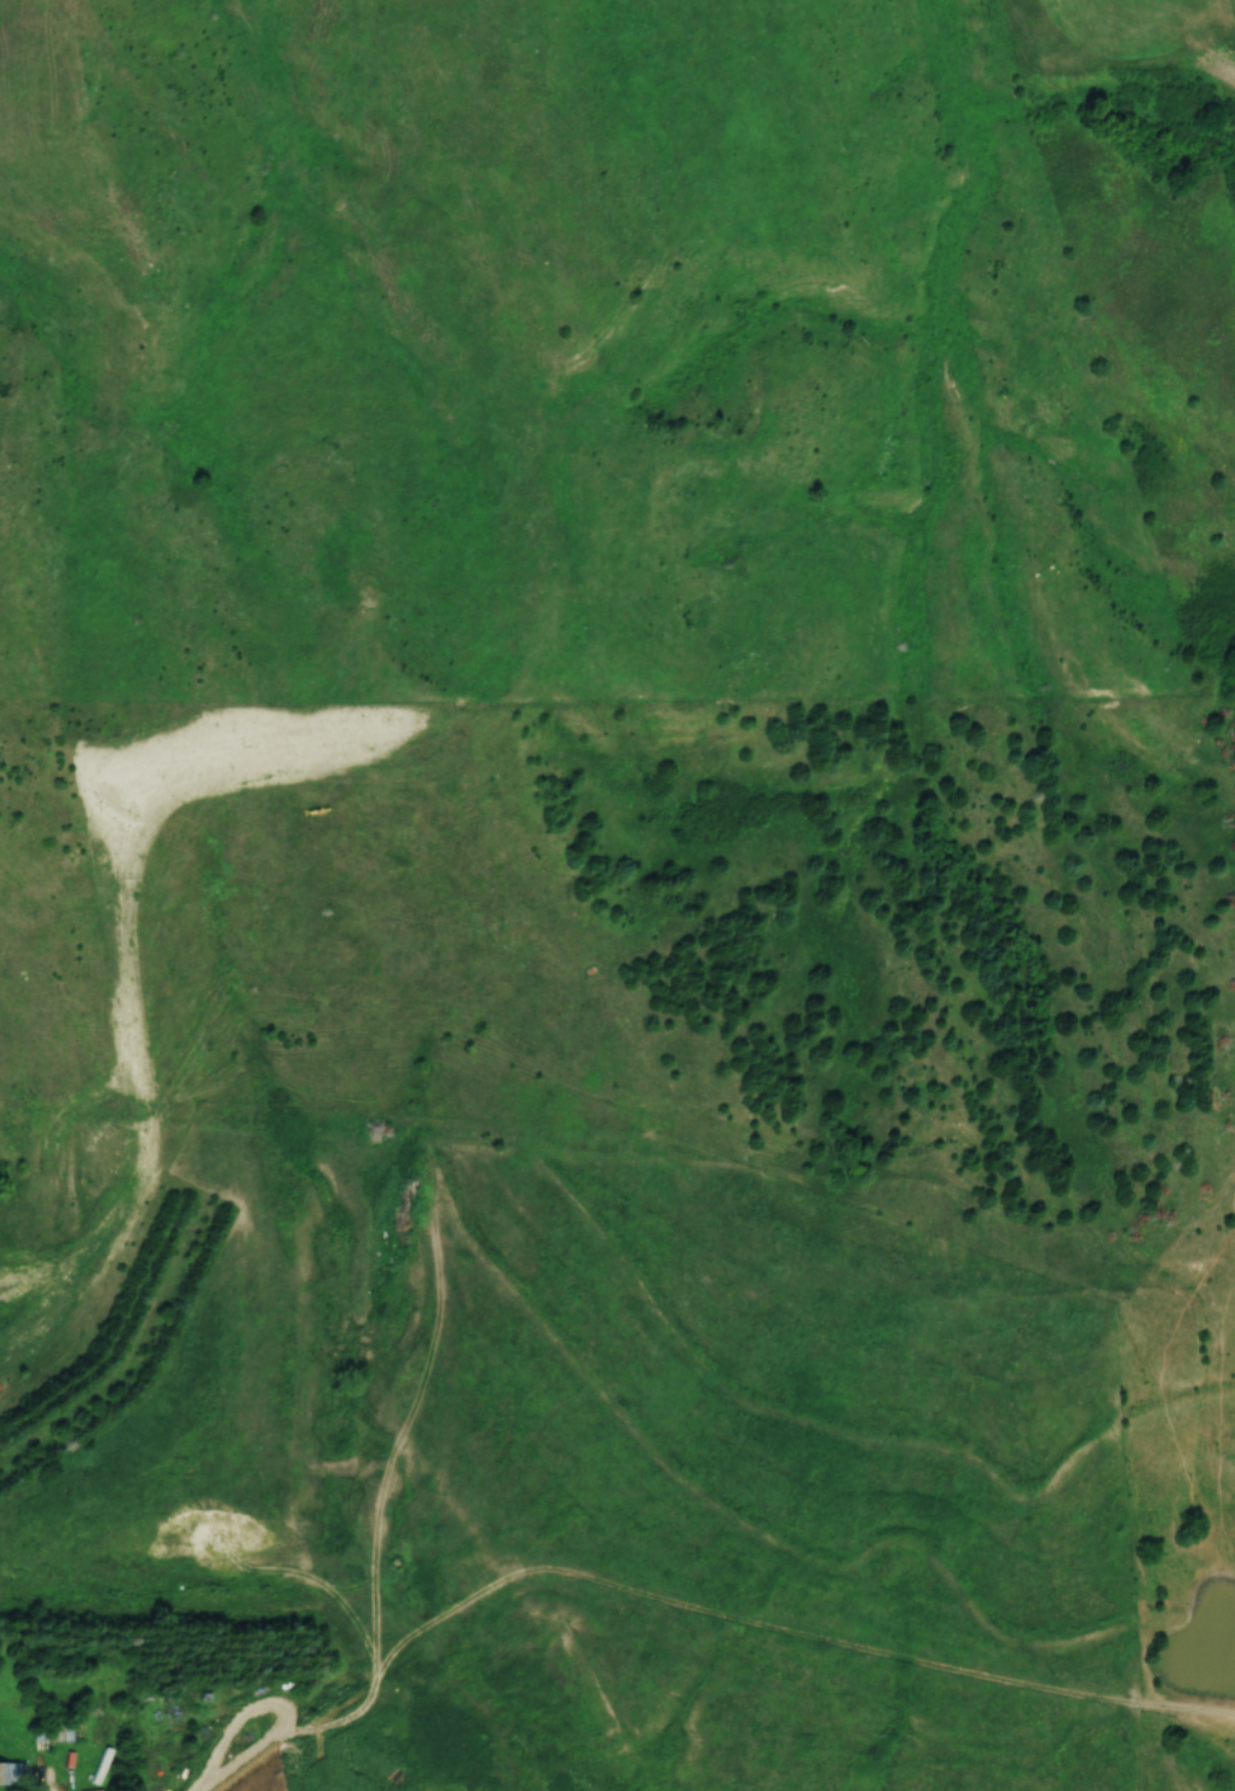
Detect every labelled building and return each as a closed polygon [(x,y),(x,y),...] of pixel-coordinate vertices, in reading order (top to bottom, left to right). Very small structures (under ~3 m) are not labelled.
[(36,1724),(36,1743),(71,1743),(71,1724),(36,1724)] [(16,1787),(16,1764),(0,1764),(0,1787),(16,1787)]
